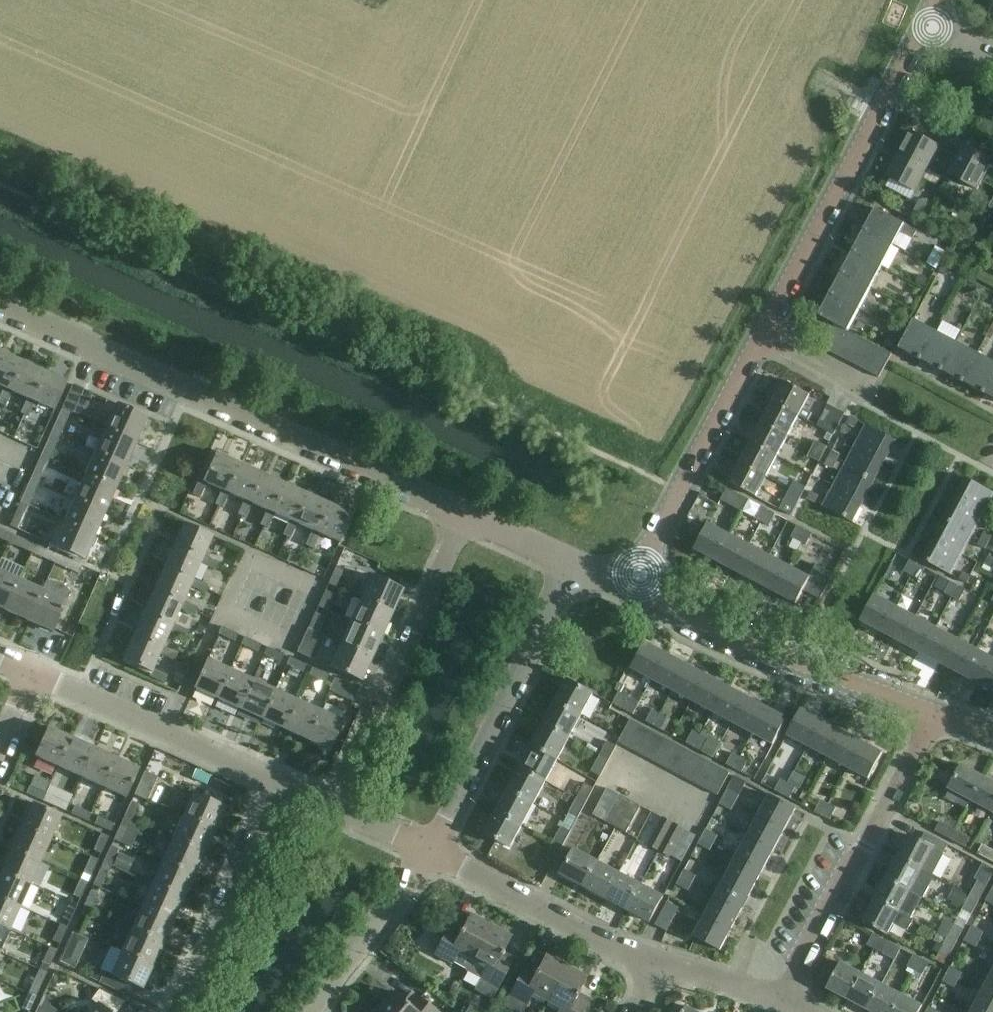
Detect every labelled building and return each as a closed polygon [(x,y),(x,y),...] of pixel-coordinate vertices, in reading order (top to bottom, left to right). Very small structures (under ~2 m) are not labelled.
[(938,175),(950,153),(939,147),(940,147),(910,131),(887,176),(916,191),(927,170),(938,175)] [(938,175),(942,177),(947,180),(949,176),(959,181),(978,191),(992,162),(992,161),(965,146),(959,157),(950,153),(945,161),(938,175)] [(920,200),(913,212),(924,218),(931,206),(920,200)] [(864,230),(893,246),(900,232),(913,238),(917,230),(876,209),(864,230)] [(882,267),(893,246),(864,230),(852,252),(882,267)] [(935,247),(932,253),(942,258),(945,252),(935,247)] [(870,289),(882,267),(852,252),(841,274),(870,289)] [(859,310),(870,289),(841,274),(830,294),(859,310)] [(919,275),(915,282),(924,287),(928,279),(919,275)] [(974,284),(970,293),(980,298),(984,289),(974,284)] [(848,331),(859,310),(830,294),(819,316),(833,323),(848,331)] [(914,319),(899,348),(921,360),(936,331),(914,319)] [(892,354),(848,331),(833,323),(821,346),(879,377),(892,354)] [(936,331),(921,360),(941,370),(956,342),(937,331),(936,331)] [(887,337),(882,346),(891,351),(896,342),(887,337)] [(962,381),(977,353),(956,342),(941,370),(962,381)] [(21,362),(0,352),(0,387),(3,389),(4,388),(8,390),(21,362)] [(962,381),(983,393),(992,375),(992,361),(977,353),(962,381)] [(44,372),(21,362),(8,390),(4,388),(3,389),(0,397),(0,404),(5,406),(11,392),(26,399),(31,401),(44,372)] [(31,401),(26,399),(20,413),(23,414),(28,416),(34,402),(54,411),(66,382),(44,372),(31,401)] [(983,393),(992,398),(992,375),(983,393)] [(773,403),(799,415),(810,395),(784,381),(773,403)] [(72,384),(62,408),(70,412),(73,413),(84,389),(72,384)] [(788,436),(799,415),(773,403),(762,422),(788,436)] [(115,404),(105,428),(137,442),(147,418),(115,404)] [(834,434),(845,414),(828,405),(817,425),(828,431),(833,434),(834,434)] [(61,409),(51,432),(59,436),(69,413),(70,412),(62,408),(61,409)] [(855,428),(858,421),(859,421),(850,416),(847,423),(855,428)] [(762,422),(752,442),(778,456),(788,436),(762,422)] [(856,446),(884,462),(895,440),(867,425),(856,446)] [(104,429),(94,452),(104,456),(126,466),(136,443),(137,442),(105,428),(104,429)] [(828,431),(824,438),(829,441),(833,434),(828,431)] [(49,459),(59,436),(51,432),(40,456),(49,459)] [(812,448),(824,455),(828,447),(815,440),(812,448)] [(752,442),(742,462),(767,476),(778,456),(752,442)] [(856,446),(845,466),(873,482),(884,462),(856,446)] [(820,463),(824,455),(812,448),(808,456),(820,463)] [(829,457),(838,460),(841,455),(832,450),(829,457)] [(115,489),(126,466),(94,452),(84,475),(115,489)] [(199,479),(192,494),(200,497),(206,484),(221,490),(225,492),(238,463),(215,453),(203,480),(199,479)] [(38,483),(49,459),(40,456),(30,479),(38,483)] [(833,469),(838,460),(829,457),(825,465),(833,469)] [(742,462),(731,483),(756,496),(767,476),(742,462)] [(221,490),(215,504),(219,506),(222,508),(229,494),(243,500),(248,502),(261,473),(238,463),(225,492),(221,490)] [(845,466),(835,486),(863,501),(873,482),(845,466)] [(270,512),(283,484),(261,473),(248,502),(243,500),(237,514),(245,518),(251,504),(266,510),(270,512)] [(105,513),(115,489),(84,475),(73,499),(105,513)] [(984,512),(992,494),(992,492),(966,478),(955,497),(984,512)] [(28,506),(38,483),(30,479),(19,502),(28,506)] [(795,481),(790,489),(803,496),(803,495),(807,488),(806,487),(795,481)] [(293,522),(307,494),(283,484),(270,512),(266,510),(260,525),(267,528),(274,514),(289,520),(293,522)] [(852,522),(863,501),(835,486),(824,507),(852,522)] [(743,512),(749,500),(735,492),(727,489),(721,500),(743,512)] [(779,509),(779,510),(791,516),(799,503),(803,496),(790,489),(786,496),(779,509)] [(815,503),(816,502),(819,496),(811,491),(807,499),(815,503)] [(316,533),(330,504),(307,494),(293,522),(289,520),(283,535),(290,538),(297,524),(311,531),(316,533)] [(973,532),(984,512),(955,497),(944,518),(973,532)] [(94,536),(105,513),(73,499),(63,522),(94,536)] [(18,530),(28,506),(19,502),(9,526),(18,530)] [(316,533),(311,531),(305,545),(313,548),(319,534),(339,543),(352,514),(330,504),(316,533)] [(760,506),(754,518),(762,522),(768,510),(760,506)] [(768,510),(762,522),(770,526),(776,514),(768,510)] [(962,553),(973,532),(944,518),(934,538),(962,553)] [(84,560),(94,536),(63,522),(52,545),(84,560)] [(203,559),(201,563),(215,570),(218,562),(204,556),(213,536),(184,523),(173,546),(203,559)] [(709,524),(695,549),(715,560),(729,535),(709,524)] [(799,542),(805,530),(797,525),(791,538),(799,542)] [(11,533),(0,529),(0,539),(7,542),(11,533)] [(805,530),(799,542),(807,546),(813,534),(805,530)] [(985,550),(992,536),(984,531),(977,545),(985,550)] [(30,552),(34,544),(11,533),(7,542),(30,552)] [(729,535),(715,560),(736,571),(750,546),(729,535)] [(951,574),(962,553),(934,538),(922,559),(951,574)] [(54,563),(57,554),(34,544),(30,552),(54,563)] [(194,578),(201,563),(203,559),(173,546),(163,569),(192,582),(190,586),(205,592),(208,585),(194,578)] [(750,546),(736,571),(757,582),(770,557),(750,546)] [(57,554),(54,563),(78,574),(82,565),(57,554)] [(982,568),(989,572),(992,564),(992,557),(989,555),(984,564),(982,568)] [(770,557),(757,582),(777,593),(790,567),(770,557)] [(912,576),(917,563),(910,559),(904,572),(912,576)] [(917,563),(912,576),(919,580),(926,568),(917,563)] [(834,574),(816,565),(809,577),(790,567),(777,593),(797,604),(804,591),(821,600),(834,574)] [(335,587),(343,570),(335,567),(327,584),(335,587)] [(184,601),(190,586),(192,582),(163,569),(153,592),(182,605),(180,608),(195,615),(198,607),(184,601)] [(19,579),(0,570),(0,609),(4,611),(19,579)] [(967,584),(971,577),(963,572),(959,579),(967,584)] [(360,598),(393,613),(404,590),(371,575),(360,598)] [(28,621),(42,589),(19,579),(4,611),(28,621)] [(42,589),(28,621),(52,632),(58,618),(66,600),(69,593),(66,588),(61,584),(57,582),(51,581),(45,582),(42,589)] [(952,597),(959,585),(951,581),(944,593),(952,597)] [(959,585),(952,597),(960,601),(966,589),(959,585)] [(325,609),(332,593),(325,590),(318,606),(325,609)] [(173,624),(180,608),(182,605),(153,592),(143,614),(172,627),(170,631),(184,637),(187,630),(173,624)] [(880,631),(894,606),(874,595),(861,621),(880,631)] [(383,636),(393,613),(360,598),(350,621),(383,636)] [(894,606),(880,631),(902,643),(915,617),(894,606)] [(307,629),(315,633),(318,634),(326,617),(314,613),(307,629)] [(163,646),(170,631),(172,627),(143,614),(133,637),(161,650),(160,654),(174,660),(177,652),(163,646)] [(922,654),(936,628),(915,617),(902,643),(922,654)] [(373,659),(383,636),(350,621),(340,644),(373,659)] [(235,641),(238,634),(221,626),(218,634),(235,641)] [(936,628),(922,654),(942,664),(956,639),(936,628)] [(304,655),(315,633),(307,629),(297,652),(304,655)] [(244,637),(241,644),(257,651),(260,644),(244,636),(244,637)] [(153,669),(160,654),(161,650),(133,637),(122,660),(150,672),(148,676),(164,683),(167,675),(153,669)] [(961,674),(975,649),(956,639),(942,664),(961,674)] [(646,643),(632,668),(653,679),(667,654),(646,643)] [(362,681),(373,659),(340,644),(329,667),(362,681)] [(267,646),(263,654),(266,656),(280,662),(283,655),(283,654),(267,647),(267,646)] [(992,665),(992,659),(975,649),(961,674),(982,685),(992,665)] [(667,654),(653,679),(662,684),(672,689),(686,664),(667,654)] [(303,672),(306,665),(289,657),(286,664),(303,672)] [(216,698),(229,669),(206,659),(193,688),(216,698)] [(686,664),(672,689),(693,700),(693,701),(707,675),(686,664)] [(982,685),(992,691),(992,665),(982,685)] [(325,682),(328,675),(329,675),(312,667),(309,675),(325,682)] [(239,708),(251,680),(229,669),(216,698),(239,708)] [(707,675),(693,701),(713,711),(726,686),(723,684),(707,675)] [(352,701),(358,689),(358,688),(334,677),(329,690),(352,701)] [(263,719),(275,690),(251,680),(239,708),(263,719)] [(556,702),(581,716),(593,694),(568,680),(556,702)] [(618,680),(615,687),(620,690),(623,683),(618,680)] [(732,722),(745,696),(726,686),(713,711),(732,722)] [(285,729),(297,700),(275,690),(263,719),(285,729)] [(621,708),(627,696),(619,692),(613,704),(621,708)] [(621,708),(633,715),(639,703),(627,696),(621,708)] [(745,696),(732,722),(753,733),(766,707),(745,696)] [(297,700),(285,729),(307,739),(320,711),(297,700)] [(569,738),(581,716),(556,702),(544,724),(569,738)] [(766,707),(753,733),(754,733),(774,744),(787,719),(768,708),(766,707)] [(653,709),(646,722),(650,724),(655,726),(662,714),(653,709)] [(801,710),(788,735),(808,746),(821,720),(801,710)] [(320,711),(307,739),(308,739),(330,750),(343,721),(339,720),(322,711),(320,711)] [(662,714),(655,726),(665,732),(672,720),(663,715),(662,714)] [(631,720),(619,742),(633,749),(644,727),(631,720)] [(821,720),(808,746),(809,746),(828,757),(842,732),(823,721),(821,720)] [(556,762),(569,738),(544,724),(531,748),(556,762)] [(57,766),(70,738),(47,727),(34,756),(57,766)] [(644,727),(633,749),(643,755),(655,733),(644,727)] [(687,743),(686,743),(694,747),(700,735),(693,731),(687,743)] [(842,732),(828,757),(848,767),(861,742),(842,732)] [(655,733),(643,755),(654,761),(666,738),(655,733)] [(700,735),(694,747),(695,748),(702,752),(708,740),(701,736),(700,735)] [(80,777),(93,748),(70,738),(57,766),(80,777)] [(666,738),(654,761),(664,766),(676,744),(666,738)] [(600,756),(610,760),(617,746),(608,741),(600,756)] [(861,742),(848,767),(869,779),(883,753),(862,742),(861,742)] [(676,744),(664,766),(675,772),(687,750),(676,744)] [(93,748),(80,777),(102,787),(115,758),(93,748)] [(545,783),(556,762),(531,748),(519,770),(545,783)] [(687,750),(675,772),(686,778),(698,755),(687,750)] [(727,764),(727,765),(734,769),(741,757),(733,752),(727,764)] [(698,755),(686,778),(696,783),(708,761),(698,755)] [(601,777),(610,760),(600,756),(592,772),(601,777)] [(741,757),(734,769),(735,770),(742,773),(742,772),(749,761),(741,757)] [(115,758),(102,787),(103,787),(125,797),(126,798),(128,792),(139,769),(138,768),(117,759),(115,758)] [(708,761),(696,783),(707,789),(718,766),(708,761)] [(970,800),(983,776),(961,764),(948,788),(961,795),(957,803),(967,809),(971,800),(970,800)] [(718,766),(707,789),(719,795),(730,773),(718,766)] [(519,770),(509,790),(534,804),(545,783),(519,770)] [(147,801),(157,777),(145,772),(134,795),(147,801)] [(992,808),(992,782),(983,776),(970,800),(971,800),(991,811),(992,808)] [(783,795),(789,782),(781,779),(775,791),(783,795)] [(789,782),(783,795),(790,799),(797,787),(789,782)] [(578,797),(587,802),(594,788),(585,783),(578,797)] [(29,786),(26,793),(28,794),(42,801),(43,800),(46,793),(29,786)] [(725,796),(724,797),(736,804),(736,802),(740,795),(729,789),(725,796)] [(507,793),(497,812),(522,825),(533,805),(534,804),(509,790),(507,793)] [(183,817),(214,831),(225,807),(194,793),(183,817)] [(616,827),(630,800),(620,794),(605,821),(616,827)] [(760,815),(759,817),(785,830),(786,828),(792,817),(796,809),(770,795),(760,815)] [(49,803),(48,803),(65,811),(66,810),(68,804),(52,796),(49,803)] [(578,818),(587,802),(578,797),(569,813),(578,818)] [(724,797),(720,805),(732,811),(736,804),(724,797)] [(630,800),(616,827),(627,832),(641,806),(630,800)] [(823,816),(829,804),(821,800),(815,812),(823,816)] [(124,817),(131,820),(138,804),(131,801),(124,817)] [(32,802),(21,827),(50,839),(60,817),(61,815),(32,802)] [(829,804),(823,816),(830,820),(836,808),(829,804)] [(71,813),(88,821),(91,813),(74,806),(71,813)] [(496,814),(485,834),(511,848),(522,827),(522,825),(497,812),(496,814)] [(111,832),(114,824),(97,816),(94,824),(111,832)] [(121,843),(131,820),(124,817),(113,840),(121,843)] [(204,853),(214,831),(183,817),(173,839),(204,853)] [(759,817),(749,836),(774,849),(775,848),(785,830),(759,817)] [(659,850),(674,823),(663,818),(649,845),(659,850)] [(589,824),(588,827),(589,829),(592,831),(595,829),(596,826),(595,823),(592,822),(589,824)] [(950,839),(955,830),(940,822),(935,831),(950,839)] [(674,823),(659,850),(671,856),(685,830),(674,823)] [(21,827),(11,848),(40,861),(50,839),(21,827)] [(554,841),(563,846),(571,832),(562,827),(554,841)] [(703,837),(702,837),(714,844),(715,842),(718,836),(707,829),(703,837)] [(955,830),(950,839),(966,847),(970,838),(955,830)] [(910,834),(898,857),(922,870),(923,870),(934,849),(943,854),(948,845),(925,832),(925,833),(921,840),(910,834)] [(100,855),(108,837),(101,833),(93,851),(100,855)] [(739,854),(738,856),(763,870),(764,868),(774,849),(749,836),(739,854)] [(702,837),(698,844),(698,845),(710,851),(714,844),(702,837)] [(194,876),(204,853),(173,839),(162,862),(194,876)] [(555,861),(563,846),(554,841),(546,856),(555,861)] [(992,861),(992,850),(982,844),(977,854),(992,862),(992,861)] [(110,865),(118,849),(111,846),(103,862),(110,865)] [(11,848),(1,872),(29,884),(40,861),(11,848)] [(585,887),(598,861),(575,849),(561,874),(585,887)] [(133,860),(118,853),(112,866),(127,873),(133,860)] [(728,875),(727,876),(753,890),(753,889),(763,870),(738,856),(728,875)] [(90,857),(83,873),(90,876),(98,860),(97,860),(90,857)] [(898,857),(886,878),(911,892),(912,892),(922,897),(923,898),(935,876),(923,870),(922,870),(898,857)] [(606,898),(619,873),(598,861),(585,887),(606,898)] [(184,898),(194,876),(162,862),(152,884),(184,898)] [(100,888),(108,871),(100,868),(93,885),(100,888)] [(681,875),(680,877),(693,884),(694,882),(697,876),(685,869),(681,875)] [(29,884),(1,872),(0,873),(0,898),(19,907),(29,884)] [(627,910),(641,884),(619,873),(606,898),(627,910)] [(717,895),(716,897),(742,910),(743,909),(753,890),(727,876),(717,895)] [(680,877),(676,885),(677,885),(689,891),(693,884),(680,877)] [(886,878),(874,900),(900,914),(908,918),(908,919),(910,919),(922,897),(912,892),(911,892),(886,878)] [(80,879),(72,895),(79,899),(80,899),(88,882),(80,879)] [(971,894),(980,899),(987,886),(978,881),(971,894)] [(174,921),(184,898),(152,884),(142,907),(174,921)] [(641,884),(627,910),(650,922),(664,897),(641,884)] [(90,911),(98,895),(90,891),(82,907),(90,911)] [(953,901),(951,905),(960,910),(968,896),(959,891),(953,901)] [(971,894),(962,910),(971,915),(980,899),(971,894)] [(706,915),(706,916),(731,930),(742,910),(716,897),(706,915)] [(19,907),(0,898),(0,925),(9,929),(19,907)] [(874,900),(863,922),(888,936),(889,934),(895,924),(907,930),(912,921),(910,919),(908,919),(908,918),(900,914),(874,900)] [(62,918),(62,919),(68,922),(69,921),(70,922),(77,905),(76,905),(70,901),(62,918)] [(667,931),(669,928),(680,908),(668,902),(655,925),(667,931)] [(163,944),(174,921),(142,907),(132,929),(163,944)] [(80,934),(88,917),(80,914),(72,930),(80,934)] [(471,961),(491,926),(469,914),(459,933),(447,926),(432,954),(452,965),(458,954),(471,961)] [(706,916),(695,937),(696,938),(720,950),(731,930),(706,916)] [(954,925),(948,936),(957,941),(964,928),(955,923),(954,925)] [(9,929),(0,925),(0,950),(9,929)] [(59,925),(52,941),(59,944),(60,944),(67,928),(66,927),(59,925)] [(491,926),(471,961),(483,968),(478,979),(498,989),(512,962),(501,955),(511,936),(491,926)] [(968,934),(964,941),(976,947),(980,940),(980,939),(984,932),(972,926),(968,934)] [(153,966),(163,944),(132,929),(122,952),(153,966)] [(70,938),(85,944),(87,939),(80,935),(73,932),(70,938)] [(882,953),(888,942),(873,933),(867,945),(882,953)] [(943,946),(939,954),(948,959),(950,955),(957,941),(948,936),(947,938),(947,939),(943,946)] [(49,966),(57,950),(49,946),(42,963),(49,966)] [(59,962),(60,962),(74,968),(78,960),(73,952),(66,948),(59,962)] [(143,989),(153,966),(122,952),(112,973),(105,970),(104,973),(97,970),(93,980),(125,994),(130,983),(143,989)] [(915,971),(921,959),(914,954),(907,967),(915,971)] [(948,959),(939,954),(935,959),(945,965),(948,959)] [(522,967),(508,995),(520,1001),(527,1005),(533,995),(545,1001),(564,966),(544,955),(537,969),(534,974),(522,967)] [(921,959),(915,971),(923,975),(929,963),(921,959)] [(848,999),(862,974),(841,963),(827,988),(848,999)] [(545,1001),(547,1002),(559,1009),(557,1011),(584,1011),(589,1003),(576,996),(578,992),(586,977),(565,966),(564,966),(545,1001)] [(954,988),(963,973),(951,967),(943,982),(954,988)] [(29,991),(28,992),(36,995),(39,989),(47,973),(46,972),(39,969),(32,985),(29,991)] [(915,971),(911,978),(919,983),(923,975),(915,971)] [(983,992),(992,997),(992,973),(991,977),(983,992)] [(868,1010),(882,984),(862,974),(848,999),(868,1010)] [(902,995),(882,984),(868,1010),(872,1011),(893,1011),(902,995)] [(121,1006),(99,989),(91,999),(96,1003),(89,1011),(117,1011),(121,1006)] [(379,1011),(439,1011),(417,995),(409,1005),(391,991),(376,1010),(379,1011)] [(28,992),(21,1008),(28,1011),(29,1011),(36,995),(28,992)] [(972,1011),(992,1011),(992,997),(983,992),(981,995),(972,1011)] [(43,994),(40,999),(47,1005),(48,1006),(51,1001),(43,994)] [(893,1011),(919,1011),(922,1006),(902,995),(893,1011)]
